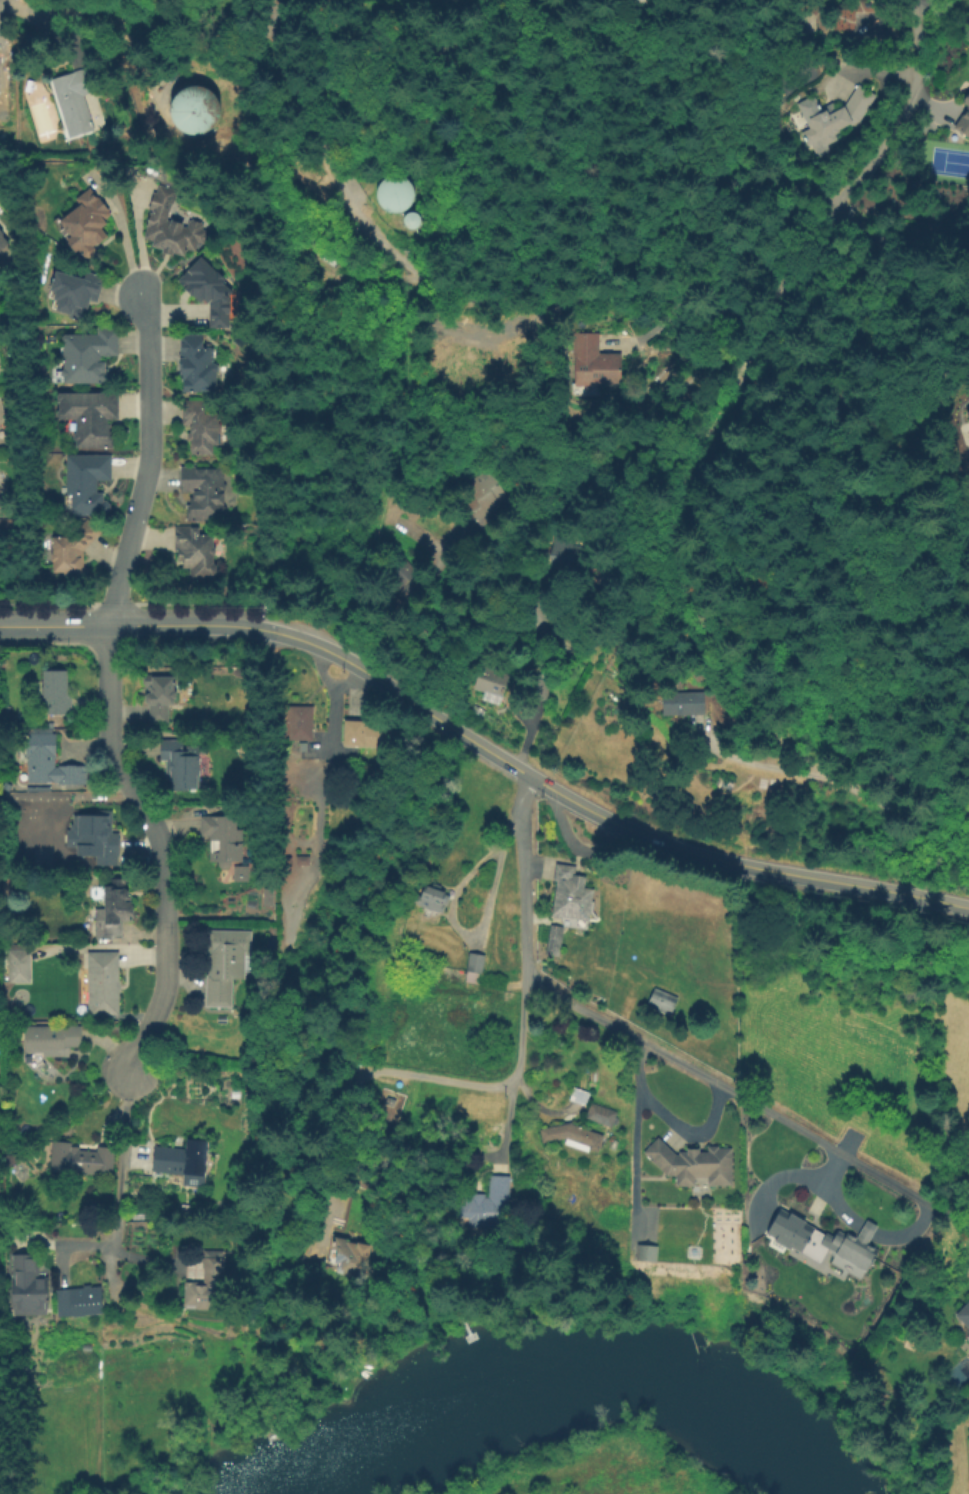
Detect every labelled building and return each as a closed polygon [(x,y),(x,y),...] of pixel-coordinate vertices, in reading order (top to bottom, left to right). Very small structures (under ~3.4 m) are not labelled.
[(69,138),(51,80),(91,68),(98,92),(83,97),(93,130),(69,138)] [(859,85),(876,96),(861,121),(853,125),(852,123),(839,129),(840,132),(836,134),(838,140),(825,147),(821,140),(808,147),(805,141),(808,140),(803,131),(808,128),(805,121),(809,119),(803,107),(818,99),(824,111),(827,110),(829,114),(846,105),(859,85)] [(196,87),(200,88),(204,89),(208,90),(211,93),(214,95),(217,99),(219,103),(220,107),(221,111),(220,115),(219,119),(218,123),(215,126),(212,129),(209,132),(205,134),(201,135),(197,135),(193,135),(189,134),(185,133),(182,130),(179,127),(176,124),(174,120),(173,116),(173,112),(173,108),(174,104),(175,100),(178,96),(181,93),(184,91),(188,89),(192,88),(196,87)] [(782,91),(782,105),(769,105),(769,91),(782,91)] [(954,126),(968,105),(968,137),(954,126)] [(396,177),(399,177),(403,178),(406,179),(408,181),(411,183),(413,186),(414,189),(415,192),(415,195),(415,199),(414,202),(413,205),(411,207),(409,210),(406,212),(404,213),(400,214),(397,215),(394,214),(391,214),(388,212),(385,211),(383,208),(381,206),(379,203),(378,200),(378,196),(378,193),(379,190),(380,187),(382,184),(384,182),(387,180),(390,178),(393,177),(396,177)] [(183,257),(172,253),(171,256),(162,252),(162,251),(152,247),(153,243),(143,240),(147,228),(145,227),(150,211),(147,210),(153,193),(156,194),(159,185),(176,191),(166,222),(169,223),(170,219),(183,223),(182,226),(186,227),(188,220),(203,224),(201,229),(207,231),(206,234),(208,235),(206,243),(203,242),(202,245),(197,243),(194,252),(186,250),(183,257)] [(90,188),(111,215),(105,220),(108,224),(102,229),(108,237),(98,244),(97,243),(93,246),(95,249),(94,255),(89,258),(84,258),(78,250),(75,252),(68,243),(69,242),(68,240),(71,237),(59,222),(80,206),(75,200),(90,188)] [(415,215),(419,216),(421,218),(423,220),(423,223),(423,226),(421,228),(419,230),(415,231),(411,230),(409,228),(408,227),(407,225),(407,222),(408,220),(409,218),(411,216),(412,215),(415,215)] [(9,243),(0,251),(0,230),(3,233),(2,236),(9,243)] [(201,257),(217,273),(219,271),(225,278),(223,281),(234,292),(229,296),(229,314),(228,314),(227,328),(209,328),(209,305),(204,300),(200,304),(177,281),(201,257)] [(104,277),(97,303),(90,301),(88,308),(86,308),(82,321),(69,317),(71,313),(52,307),(54,301),(47,299),(55,270),(83,279),(85,271),(104,277)] [(97,329),(118,329),(118,356),(100,356),(100,361),(105,361),(105,371),(108,371),(108,384),(64,384),(64,378),(62,375),(62,371),(64,370),(64,343),(62,342),(62,337),(66,334),(97,334),(97,329)] [(622,353),(621,384),(593,383),(593,386),(574,386),(575,332),(599,333),(599,353),(622,353)] [(213,348),(213,363),(216,364),(219,367),(219,371),(217,373),(217,392),(184,392),(184,380),(182,380),(182,371),(179,371),(179,359),(180,359),(180,335),(203,335),(203,349),(213,348)] [(118,394),(117,420),(107,420),(107,425),(109,425),(109,430),(113,433),(113,448),(76,448),(76,441),(73,439),(73,436),(67,436),(64,433),(64,428),(66,425),(66,421),(59,421),(59,418),(56,415),(56,412),(58,410),(58,402),(57,400),(57,396),(60,393),(118,394)] [(204,414),(218,414),(218,445),(213,445),(213,455),(192,454),(192,451),(189,451),(189,442),(186,442),(186,433),(189,433),(189,427),(181,427),(182,400),(204,401),(204,414)] [(66,455),(111,455),(111,480),(98,480),(98,493),(104,493),(104,501),(105,501),(110,506),(110,513),(107,515),(102,515),(102,517),(71,517),(71,496),(67,496),(66,455)] [(468,483),(475,479),(474,477),(499,463),(510,483),(504,486),(511,499),(499,505),(501,509),(492,514),(496,523),(482,530),(465,498),(473,493),(468,483)] [(181,467),(223,466),(225,468),(225,472),(224,474),(224,483),(226,485),(226,489),(224,492),(224,506),(226,508),(226,514),(224,516),(224,520),(188,520),(187,506),(191,505),(191,498),(192,498),(192,492),(181,493),(181,467)] [(53,538),(70,537),(87,519),(92,523),(93,522),(103,532),(83,552),(84,567),(87,571),(87,576),(83,580),(63,581),(63,573),(53,573),(53,562),(51,561),(51,554),(53,552),(53,538)] [(204,581),(189,581),(189,569),(182,569),(181,561),(177,561),(176,550),(174,550),(173,527),(199,526),(199,534),(214,534),(214,547),(216,549),(216,554),(214,556),(214,564),(216,566),(216,572),(213,575),(204,576),(204,581)] [(401,553),(417,571),(390,595),(374,577),(401,553)] [(482,664),(511,674),(500,703),(483,697),(485,692),(474,688),(482,664)] [(43,670),(69,670),(69,696),(72,696),(72,715),(43,714),(43,670)] [(144,674),(174,675),(174,691),(177,693),(176,698),(174,700),(174,704),(168,703),(168,724),(148,724),(148,705),(145,701),(145,688),(141,683),(141,678),(143,678),(144,674)] [(548,679),(548,698),(529,699),(529,679),(548,679)] [(663,692),(704,691),(705,714),(663,715),(663,692)] [(290,706),(314,706),(314,740),(289,739),(290,706)] [(345,719),(366,720),(365,725),(389,726),(388,747),(344,745),(345,719)] [(29,734),(56,734),(55,767),(58,767),(58,765),(88,765),(88,785),(58,785),(58,783),(28,782),(29,734)] [(198,746),(198,782),(170,782),(170,761),(159,761),(160,740),(183,740),(183,746),(198,746)] [(326,762),(340,762),(339,771),(326,771),(326,762)] [(119,834),(118,866),(96,866),(96,855),(76,855),(77,815),(109,816),(108,834),(119,834)] [(243,830),(243,862),(232,862),(232,864),(227,868),(219,868),(217,866),(217,861),(209,861),(209,836),(200,836),(200,816),(237,816),(237,830),(243,830)] [(297,855),(311,856),(311,865),(297,864),(297,855)] [(552,913),(558,879),(554,878),(556,862),(577,865),(574,885),(594,888),(589,919),(552,913)] [(246,866),(232,865),(231,880),(246,881),(246,866)] [(125,879),(125,888),(128,890),(128,896),(126,898),(126,902),(134,902),(134,922),(121,922),(121,932),(95,932),(95,908),(105,908),(105,886),(110,886),(110,879),(125,879)] [(443,913),(409,901),(412,892),(422,895),(425,885),(446,893),(446,894),(451,896),(448,906),(446,905),(443,913)] [(544,957),(549,925),(562,927),(557,959),(544,957)] [(208,930),(252,931),(252,956),(247,956),(246,980),(233,980),(232,1008),(204,1008),(205,974),(208,974),(209,954),(208,954),(208,930)] [(9,950),(31,950),(31,982),(9,983),(9,950)] [(88,953),(119,952),(120,1014),(88,1015),(88,996),(81,996),(81,974),(89,974),(88,953)] [(470,952),(487,954),(484,972),(467,969),(470,952)] [(57,966),(61,966),(63,969),(63,972),(61,975),(58,974),(55,972),(55,968),(57,966)] [(655,987),(679,997),(671,1015),(648,1005),(655,987)] [(24,1026),(81,1025),(82,1047),(65,1048),(66,1050),(67,1050),(67,1056),(43,1057),(43,1052),(25,1052),(24,1026)] [(591,1092),(586,1105),(569,1099),(574,1086),(591,1092)] [(383,1089),(406,1096),(391,1142),(369,1134),(383,1089)] [(586,1116),(593,1101),(618,1111),(612,1127),(586,1116)] [(604,1135),(598,1150),(590,1147),(589,1152),(565,1143),(567,1139),(543,1143),(541,1128),(572,1123),(604,1135)] [(732,1148),(732,1185),(709,1186),(708,1177),(696,1177),(696,1185),(677,1185),(677,1175),(668,1175),(645,1151),(660,1137),(676,1154),(679,1154),(679,1151),(688,1151),(688,1148),(700,1148),(700,1152),(708,1152),(708,1145),(719,1145),(719,1148),(732,1148)] [(208,1142),(204,1177),(152,1171),(155,1146),(186,1149),(187,1139),(208,1142)] [(614,1139),(619,1141),(616,1150),(610,1148),(614,1139)] [(114,1148),(112,1174),(98,1172),(98,1175),(68,1172),(68,1173),(49,1171),(53,1140),(72,1142),(71,1146),(79,1147),(79,1149),(97,1151),(98,1146),(114,1148)] [(6,1172),(6,1155),(19,1155),(19,1172),(6,1172)] [(509,1232),(459,1231),(459,1200),(489,1201),(489,1178),(509,1178),(509,1232)] [(143,1212),(143,1221),(129,1221),(129,1212),(143,1212)] [(815,1230),(805,1246),(788,1237),(797,1220),(815,1230)] [(879,1250),(866,1272),(828,1248),(838,1230),(845,1235),(847,1232),(856,1238),(867,1220),(878,1227),(868,1243),(879,1250)] [(370,1245),(364,1277),(337,1271),(339,1263),(335,1262),(337,1248),(333,1247),(335,1235),(349,1237),(349,1241),(370,1245)] [(800,1254),(791,1248),(793,1244),(802,1249),(800,1254)] [(638,1245),(658,1246),(657,1262),(637,1260),(638,1245)] [(38,1259),(38,1281),(47,1281),(47,1313),(11,1313),(12,1259),(38,1259)] [(203,1259),(225,1259),(224,1306),(213,1306),(213,1308),(196,1308),(196,1305),(184,1305),(184,1282),(203,1282),(203,1259)] [(55,1316),(53,1288),(80,1287),(80,1285),(88,1284),(88,1287),(98,1286),(100,1313),(82,1314),(82,1316),(70,1316),(70,1315),(55,1316)] [(956,1321),(968,1305),(968,1332),(956,1321)]
